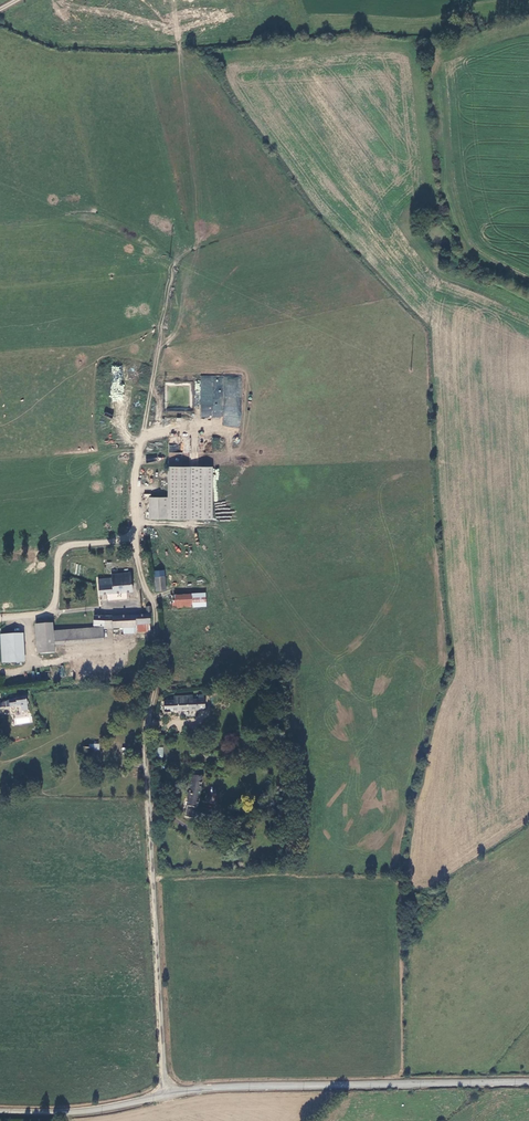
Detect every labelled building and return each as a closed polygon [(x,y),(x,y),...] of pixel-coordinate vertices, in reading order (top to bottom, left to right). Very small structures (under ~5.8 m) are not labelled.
[(200,376),(200,417),(222,417),(222,396),(233,396),(233,388),(231,388),(231,393),(225,393),(225,391),(217,391),(217,383),(222,383),(222,386),(224,386),(224,376),(200,376)] [(223,426),(239,427),(239,415),(227,414),(227,423),(223,423),(223,426)] [(149,519),(211,519),(212,467),(168,467),(168,496),(149,497),(149,519)] [(132,583),(130,572),(111,575),(111,578),(100,579),(100,585),(94,586),(95,591),(98,590),(98,594),(137,591),(136,583),(132,583)] [(166,590),(164,576),(155,577),(156,591),(166,590)] [(171,595),(172,608),(205,606),(204,593),(171,595)] [(146,615),(111,616),(111,628),(112,635),(123,635),(123,634),(123,628),(134,628),(134,625),(148,625),(150,625),(150,615),(151,615),(150,606),(146,606),(146,615)] [(101,625),(102,616),(92,616),(92,625),(101,625)] [(101,628),(111,628),(111,616),(102,616),(101,625),(101,628)] [(36,624),(38,653),(53,652),(50,623),(36,624)] [(52,631),(53,642),(101,637),(100,627),(52,631)] [(0,634),(0,656),(1,663),(20,661),(18,633),(0,634)] [(101,637),(53,642),(53,645),(102,641),(101,637)] [(28,704),(26,696),(16,697),(17,698),(9,699),(1,702),(0,706),(0,707),(28,704)] [(165,712),(205,709),(204,700),(193,700),(192,696),(175,697),(175,700),(164,701),(165,712)] [(92,761),(93,747),(83,747),(82,760),(92,761)] [(197,807),(202,776),(190,774),(185,805),(183,816),(210,821),(212,810),(197,807)] [(285,818),(285,829),(289,829),(289,830),(294,830),(293,818),(285,818)]
